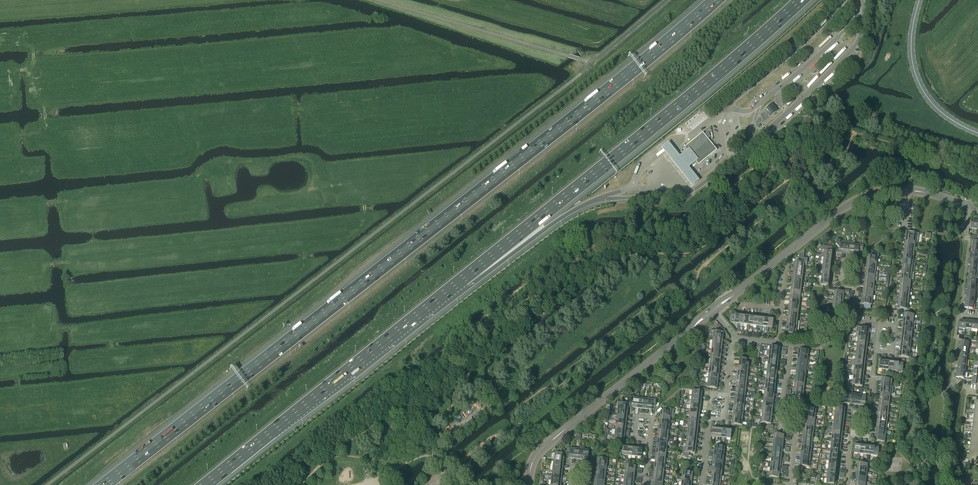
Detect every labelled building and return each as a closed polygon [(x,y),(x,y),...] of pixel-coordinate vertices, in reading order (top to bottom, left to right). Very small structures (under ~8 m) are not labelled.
[(769,112),(772,116),(778,111),(775,107),(772,103),(766,108),(769,112)] [(699,164),(716,150),(703,133),(686,147),(699,164)] [(692,186),(699,181),(699,180),(695,176),(691,170),(689,167),(690,166),(696,161),(698,160),(689,149),(687,150),(683,154),(681,155),(680,156),(678,155),(674,150),(671,145),(668,142),(661,148),(664,151),(667,156),(671,161),(675,166),(680,171),(684,176),(688,181),(691,186),(692,186)] [(915,244),(917,244),(919,233),(906,232),(905,240),(905,241),(915,243),(915,244)] [(838,253),(843,254),(845,241),(836,240),(836,244),(838,248),(839,248),(838,253)] [(854,245),(853,255),(858,255),(858,253),(860,254),(862,252),(863,244),(859,243),(859,245),(854,245)] [(824,256),(834,257),(834,252),(832,252),(832,247),(822,246),(821,255),(824,255),(824,256)] [(794,262),(793,267),(803,268),(804,266),(807,266),(807,259),(803,258),(804,251),(799,255),(799,257),(798,257),(797,262),(794,262)] [(867,256),(867,261),(876,262),(877,257),(878,257),(879,253),(870,252),(869,256),(867,256)] [(872,300),(862,299),(861,305),(864,306),(863,308),(870,309),(871,305),(872,300)] [(842,307),(832,305),(832,310),(831,310),(830,313),(838,314),(839,311),(842,312),(842,307)] [(739,324),(740,314),(735,313),(735,312),(731,312),(730,322),(734,322),(734,323),(737,323),(739,324)] [(713,335),(713,340),(722,341),(723,336),(723,332),(711,330),(710,335),(713,335)] [(909,353),(899,352),(899,357),(909,358),(909,359),(908,361),(911,362),(916,362),(916,359),(911,358),(912,353),(909,353)] [(748,369),(750,369),(751,367),(748,367),(749,363),(746,363),(746,359),(739,358),(739,362),(738,367),(748,368),(748,369)] [(894,361),(893,371),(891,370),(891,373),(894,373),(894,371),(902,372),(903,362),(894,361)] [(845,404),(850,404),(851,394),(852,395),(853,392),(850,392),(850,394),(846,394),(842,393),(841,403),(845,403),(845,404)] [(648,400),(647,410),(652,410),(652,409),(653,409),(655,407),(656,399),(648,398),(648,400)] [(618,406),(617,411),(627,412),(628,407),(627,407),(627,404),(618,402),(617,406),(618,406)] [(806,408),(805,413),(815,414),(815,416),(817,416),(818,413),(815,413),(816,407),(808,406),(807,408),(806,408)] [(661,411),(660,416),(670,417),(673,417),(674,409),(666,408),(666,411),(661,411)] [(761,417),(759,417),(759,419),(761,419),(761,423),(768,424),(768,425),(767,425),(767,428),(773,428),(773,425),(770,425),(771,419),(761,418),(761,417)] [(774,434),(773,439),(783,440),(786,440),(786,437),(784,437),(784,435),(781,434),(782,432),(775,432),(775,434),(774,434)] [(622,455),(626,455),(627,456),(628,446),(623,445),(622,451),(620,450),(620,455),(622,455)] [(869,445),(868,455),(867,454),(867,457),(869,457),(870,455),(878,456),(879,446),(869,445)] [(695,449),(685,448),(683,448),(683,455),(691,457),(692,454),(695,454),(695,449)] [(554,456),(553,461),(563,462),(564,457),(563,457),(563,454),(556,453),(555,456),(554,456)] [(597,458),(596,466),(606,467),(606,469),(609,469),(609,466),(606,466),(607,459),(597,458)]
